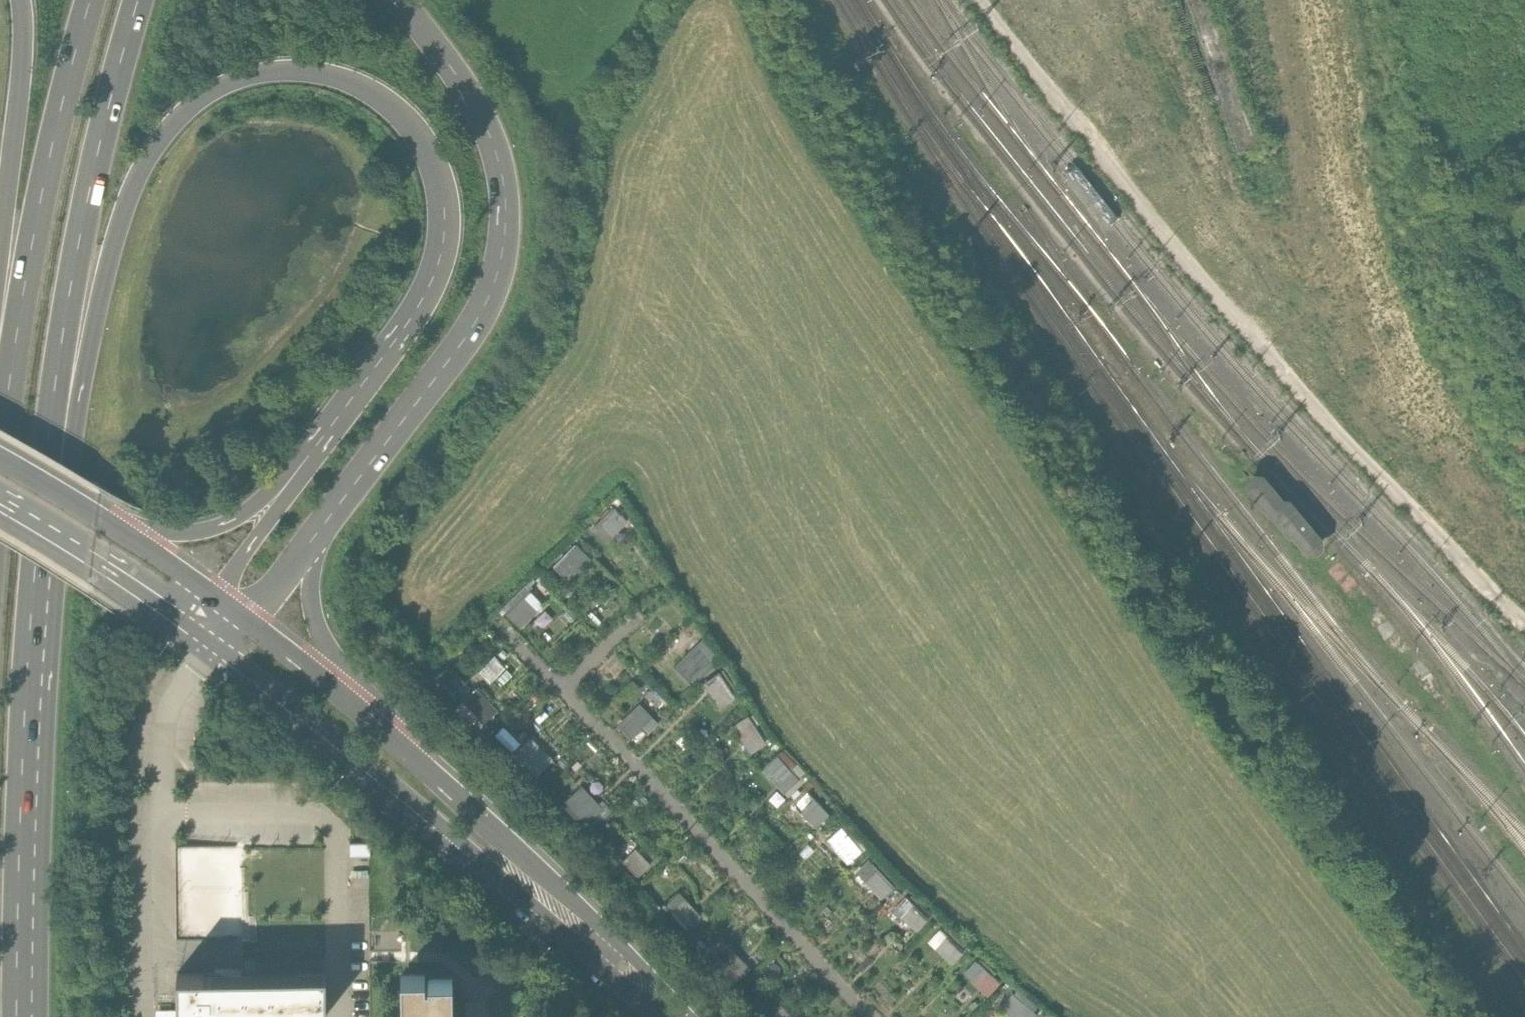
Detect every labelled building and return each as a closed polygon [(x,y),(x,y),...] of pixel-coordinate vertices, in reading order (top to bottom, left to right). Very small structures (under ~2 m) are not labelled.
[(1276,519),(1305,557),(1319,546),(1287,505),(1281,509),(1260,481),(1247,491),(1271,523),(1276,519)] [(598,526),(609,541),(633,522),(621,507),(598,526)] [(581,543),(560,567),(574,580),(595,556),(581,543)] [(678,662),(691,681),(720,660),(707,642),(678,662)] [(469,701),(491,724),(507,709),(497,698),(506,690),(496,680),(511,666),(500,655),(477,677),(485,686),(469,701)] [(728,672),(710,679),(721,707),(738,700),(728,672)] [(621,723),(640,743),(663,722),(644,702),(621,723)] [(753,714),(735,725),(755,756),(773,745),(753,714)] [(783,788),(773,797),(782,806),(810,779),(784,752),(766,769),(783,788)] [(600,826),(616,811),(590,784),(574,800),(600,826)] [(820,827),(834,812),(812,790),(797,805),(820,827)] [(849,823),(831,839),(853,865),(871,849),(849,823)] [(371,845),(349,846),(349,860),(371,859),(371,845)] [(184,873),(207,873),(207,869),(225,869),(225,884),(235,884),(235,871),(242,871),(242,851),(184,851),(184,873)] [(875,857),(860,871),(868,881),(883,866),(875,857)] [(887,899),(900,886),(882,869),(869,883),(887,899)] [(697,929),(710,917),(686,891),(673,903),(697,929)] [(923,933),(934,920),(911,898),(899,910),(923,933)] [(666,909),(689,932),(694,927),(671,905),(666,909)] [(952,937),(941,950),(958,965),(970,953),(952,937)] [(989,968),(976,982),(993,997),(1006,983),(989,968)] [(176,976),(177,1016),(326,1016),(326,975),(230,976),(176,976)] [(452,979),(428,979),(428,982),(425,982),(425,975),(401,975),(402,1016),(453,1016),(452,979)] [(1008,1009),(1019,1016),(1036,1016),(1042,1010),(1021,993),(1008,1009)]
